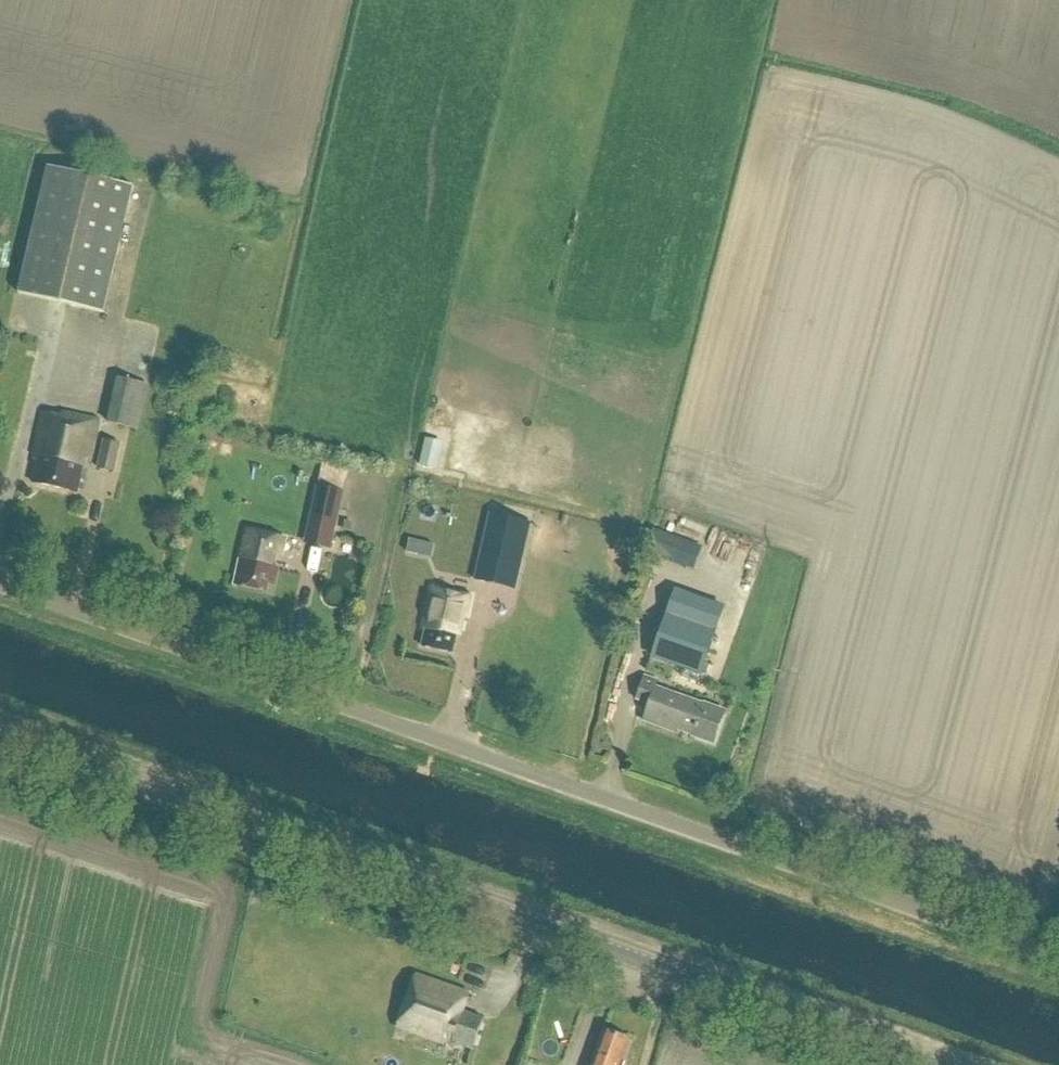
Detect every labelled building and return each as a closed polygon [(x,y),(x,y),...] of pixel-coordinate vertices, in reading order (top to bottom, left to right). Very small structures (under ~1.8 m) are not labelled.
[(105,314),(135,187),(49,167),(19,294),(105,314)] [(139,431),(149,386),(119,379),(108,424),(139,431)] [(61,417),(45,413),(33,463),(40,464),(36,483),(76,493),(82,469),(85,470),(87,461),(90,462),(99,422),(62,414),(61,417)] [(116,474),(122,445),(104,440),(97,470),(116,474)] [(306,545),(332,550),(347,470),(321,465),(306,545)] [(509,596),(524,533),(488,525),(485,524),(471,588),(474,588),(509,596)] [(275,585),(286,538),(248,530),(236,585),(267,592),(269,583),(275,585)] [(655,530),(646,552),(694,570),(702,548),(655,530)] [(408,540),(405,553),(418,556),(421,543),(408,540)] [(467,620),(472,597),(432,588),(423,630),(426,631),(422,648),(452,654),(460,618),(467,620)] [(666,619),(652,658),(703,676),(717,637),(666,619)] [(716,742),(726,712),(706,705),(657,688),(659,681),(645,676),(637,699),(650,703),(644,721),(668,730),(670,726),(695,735),(716,742)] [(473,1048),(484,1017),(464,1010),(471,992),(416,973),(398,1024),(455,1045),(456,1042),(473,1048)] [(630,1039),(606,1031),(594,1064),(625,1064),(625,1063),(623,1060),(630,1039)]
